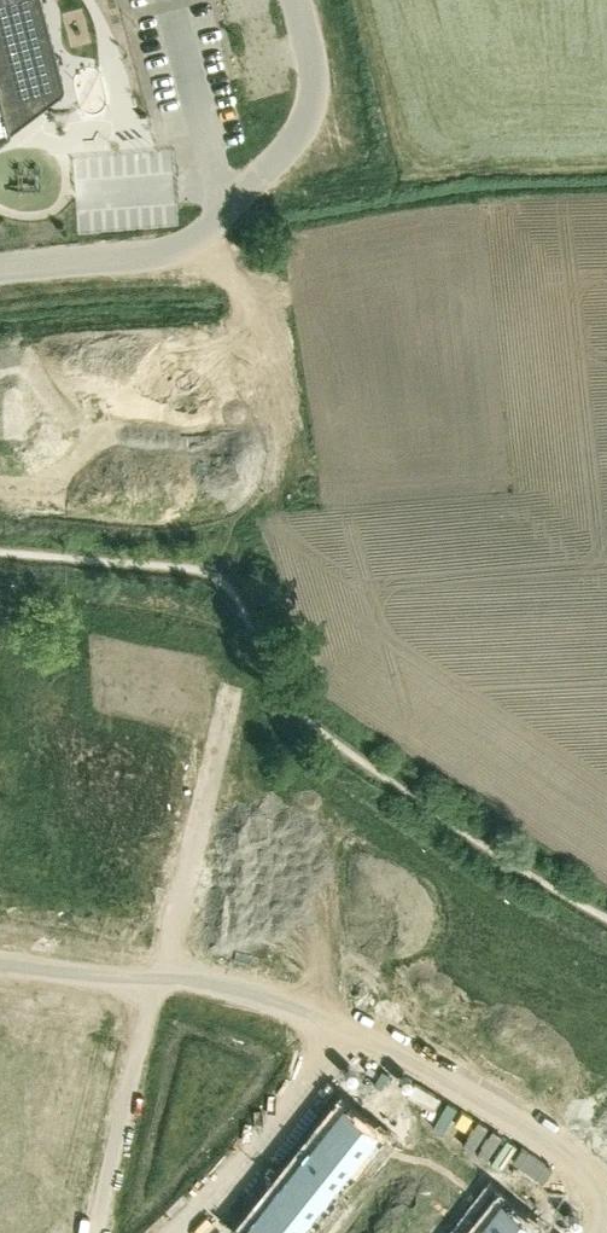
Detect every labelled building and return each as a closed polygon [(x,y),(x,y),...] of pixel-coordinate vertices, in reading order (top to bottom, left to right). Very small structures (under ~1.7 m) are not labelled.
[(57,71),(59,68),(59,66),(42,0),(0,0),(0,114),(57,71)] [(141,764),(135,789),(170,797),(176,773),(141,764)] [(16,790),(15,801),(31,802),(32,792),(16,790)] [(32,792),(31,802),(47,805),(47,794),(32,792)] [(79,797),(76,807),(92,811),(94,801),(79,797)] [(95,801),(92,811),(108,815),(110,805),(95,801)] [(125,808),(123,818),(138,822),(140,812),(125,808)] [(325,1124),(359,1151),(367,1158),(384,1136),(341,1103),(325,1124)] [(325,1124),(309,1144),(342,1171),(359,1151),(325,1124)] [(309,1144),(293,1165),(326,1191),(342,1171),(309,1144)] [(293,1165),(277,1185),(320,1219),(336,1198),(326,1191),(293,1165)] [(294,1232),(308,1232),(320,1219),(277,1185),(261,1206),(294,1232)] [(501,1232),(527,1232),(533,1224),(490,1191),(473,1213),(478,1216),(501,1232)] [(244,1227),(252,1232),(294,1232),(261,1206),(244,1227)] [(465,1232),(501,1232),(478,1216),(465,1232)]
